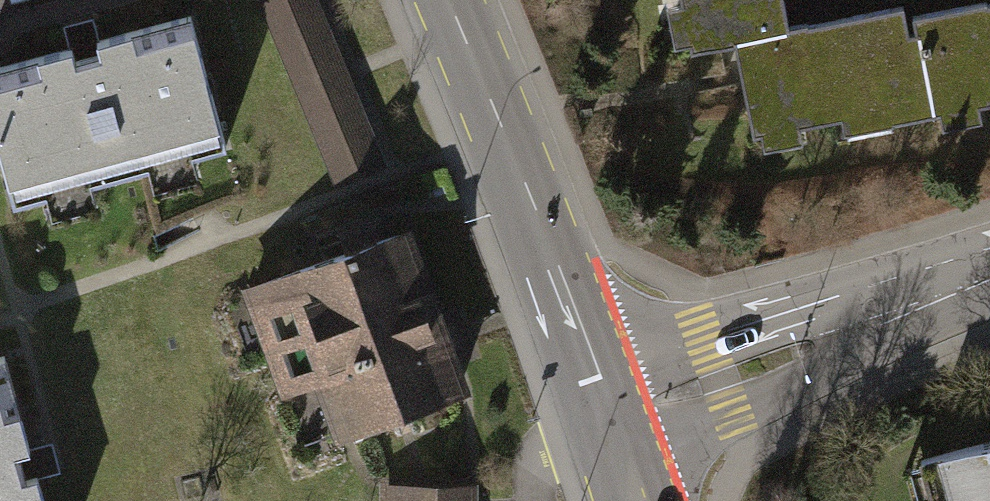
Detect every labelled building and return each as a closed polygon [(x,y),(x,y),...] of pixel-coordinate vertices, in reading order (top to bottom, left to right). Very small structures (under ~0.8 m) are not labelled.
[(256,5),(331,185),(382,164),(314,0),(268,0),(256,5)] [(690,51),(733,43),(750,133),(842,115),(845,128),(989,101),(989,1),(915,15),(918,32),(906,35),(901,7),(825,22),(785,29),(779,0),(680,0),(690,51)] [(186,9),(0,59),(0,154),(13,202),(223,146),(186,9)] [(268,347),(423,292),(400,232),(246,286),(268,347)] [(423,292),(268,347),(285,395),(330,379),(349,431),(458,392),(423,292)] [(0,357),(0,500),(50,500),(11,355),(0,357)] [(921,461),(932,500),(989,500),(989,441),(921,461)] [(382,482),(382,500),(475,500),(475,483),(382,482)]
